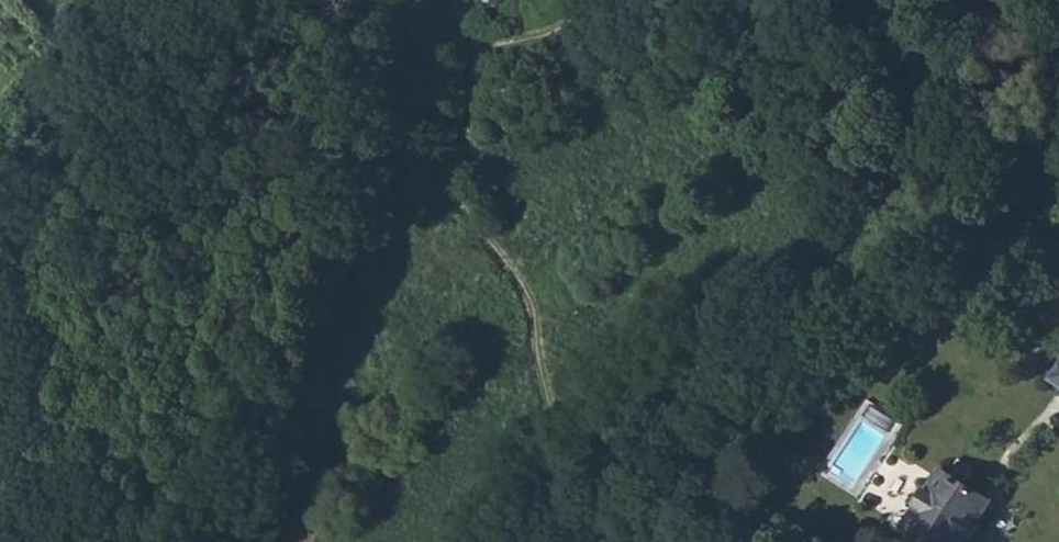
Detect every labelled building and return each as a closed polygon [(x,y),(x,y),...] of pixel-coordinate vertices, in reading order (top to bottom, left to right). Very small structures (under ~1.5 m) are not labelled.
[(856,195),(860,188),(845,177),(840,184),(856,195)] [(871,205),(878,197),(868,189),(860,188),(856,195),(871,205)] [(1034,345),(1040,337),(1034,333),(1029,329),(1023,338),(1034,345)] [(943,476),(900,451),(917,422),(877,398),(832,473),(905,517),(914,501),(924,507),(943,476)] [(998,502),(950,470),(934,494),(928,504),(911,529),(931,541),(972,541),(998,502)]
